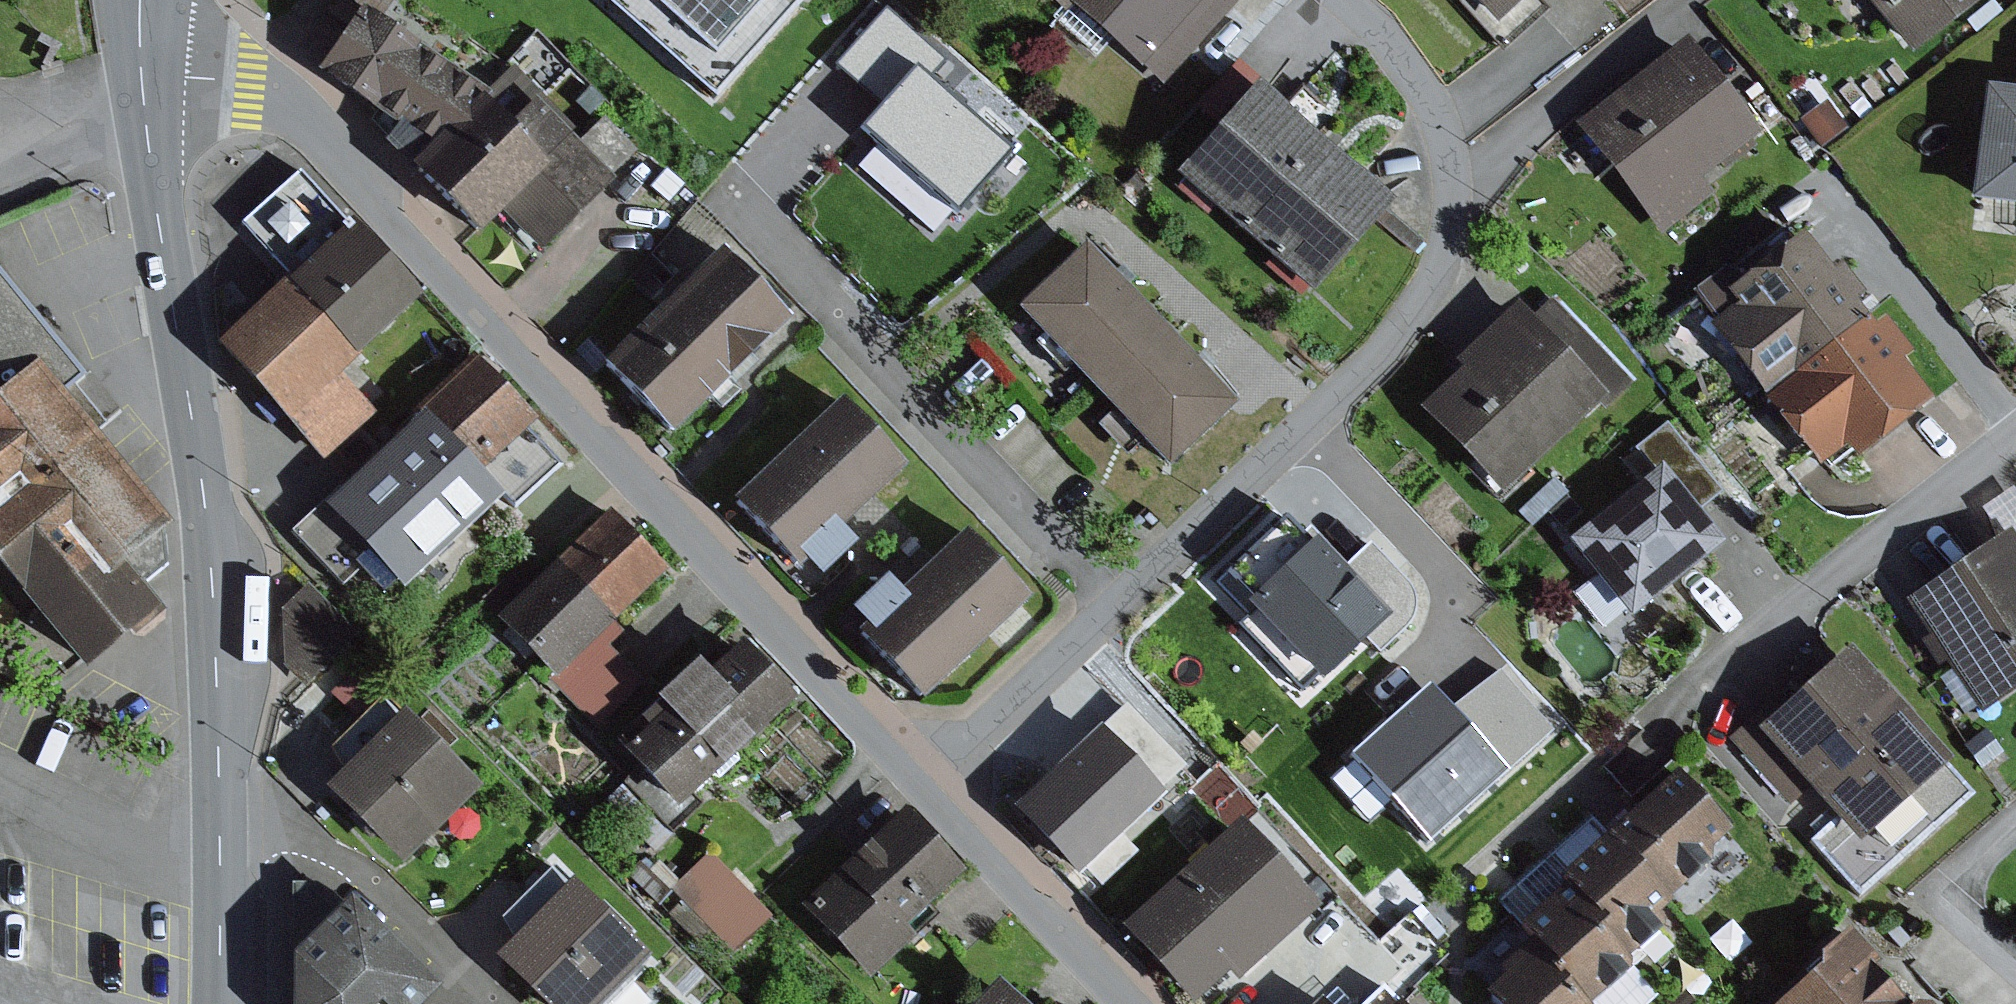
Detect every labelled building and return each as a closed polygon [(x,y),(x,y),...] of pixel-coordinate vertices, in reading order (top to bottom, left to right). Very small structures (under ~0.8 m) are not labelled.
[(316,73),(396,125),(441,61),(373,15),(382,0),(342,0),(332,16),(346,24),(316,73)] [(712,97),(799,0),(603,0),(712,97)] [(1059,8),(1050,17),(1094,58),(1110,40),(1066,0),(1059,8)] [(1066,0),(1110,40),(1162,85),(1236,2),(1234,0),(1066,0)] [(1475,0),(1456,0),(1502,51),(1547,11),(1536,0),(1519,0),(1495,22),(1475,0)] [(1495,22),(1519,0),(1475,0),(1495,22)] [(1910,56),(1984,0),(1868,0),(1910,56)] [(1686,38),(1573,124),(1659,237),(1715,194),(1703,178),(1760,135),(1686,38)] [(396,125),(386,144),(475,235),(501,213),(541,253),(612,180),(566,131),(534,98),(514,122),(483,91),(441,61),(396,125)] [(510,63),(483,91),(514,122),(534,98),(566,131),(573,126),(510,63)] [(1255,83),(1174,176),(1239,231),(1323,140),(1316,134),(1334,113),(1303,86),(1284,108),(1255,83)] [(1983,88),(1969,201),(2015,207),(2015,92),(1983,88)] [(603,118),(583,138),(616,171),(636,152),(603,118)] [(1393,204),(1323,140),(1239,231),(1309,295),(1393,204)] [(289,276),(226,338),(329,455),(373,414),(338,376),(421,299),(299,169),(239,224),(289,276)] [(685,186),(666,169),(649,187),(669,204),(685,186)] [(1716,319),(1709,324),(1763,395),(1867,317),(1856,302),(1864,296),(1840,264),(1831,271),(1802,233),(1793,241),(1783,228),(1728,269),(1726,267),(1695,290),(1716,319)] [(1085,245),(1017,309),(1167,468),(1235,403),(1085,245)] [(610,354),(600,364),(669,435),(707,398),(725,381),(788,319),(719,249),(610,354)] [(82,670),(157,608),(141,590),(167,568),(164,531),(168,527),(136,489),(92,437),(93,437),(108,423),(75,384),(80,380),(57,353),(0,284),(0,571),(82,670)] [(1457,368),(1415,407),(1500,497),(1600,404),(1603,408),(1633,380),(1555,298),(1533,318),(1517,301),(1452,362),(1457,368)] [(1873,324),(1867,317),(1763,395),(1819,469),(1846,448),(1855,460),(1934,401),(1903,360),(1912,353),(1884,317),(1873,324)] [(600,364),(610,354),(594,335),(577,351),(593,370),(600,364)] [(416,406),(420,410),(479,473),(482,470),(518,507),(564,464),(530,429),(538,421),(472,353),(416,406)] [(80,380),(75,384),(108,423),(121,413),(120,413),(87,373),(80,380)] [(738,395),(725,381),(707,398),(720,412),(738,395)] [(838,401),(730,502),(794,570),(802,561),(839,528),(902,468),(838,401)] [(420,410),(289,531),(341,587),(358,572),(380,596),(395,582),(402,590),(502,498),(479,473),(420,410)] [(1660,465),(1698,512),(1723,493),(1667,422),(1632,449),(1651,473),(1660,465)] [(1651,473),(1568,539),(1599,576),(1625,610),(1631,618),(1724,544),(1698,512),(1660,465),(1651,473)] [(2000,536),(2009,529),(2015,540),(2015,494),(2013,489),(1982,509),(2000,536)] [(611,509),(556,562),(614,621),(668,571),(611,509)] [(1301,537),(1284,519),(1216,584),(1248,617),(1252,613),(1314,678),(1321,685),(1366,642),(1378,655),(1405,628),(1411,616),(1415,604),(1410,591),(1401,580),(1370,547),(1347,569),(1309,529),(1301,537)] [(854,544),(839,528),(802,561),(817,578),(854,544)] [(1906,599),(1982,710),(2015,687),(2015,540),(2009,529),(2000,536),(1906,599)] [(864,626),(856,634),(919,701),(1027,601),(963,533),(899,593),(864,626)] [(614,621),(556,562),(526,591),(510,574),(481,602),(554,676),(549,682),(597,730),(646,682),(611,647),(626,632),(614,621)] [(1625,610),(1599,576),(1575,594),(1601,628),(1625,610)] [(864,626),(899,593),(885,577),(849,610),(864,626)] [(307,583),(280,611),(331,661),(359,634),(307,583)] [(306,686),(331,661),(280,611),(283,664),(306,686)] [(1314,678),(1252,613),(1248,617),(1238,626),(1302,690),(1314,678)] [(622,749),(619,753),(636,771),(623,783),(669,833),(700,805),(690,795),(793,701),(740,645),(706,677),(696,665),(614,740),(622,749)] [(1755,713),(1728,737),(1790,806),(1809,789),(1836,820),(1812,841),(1859,894),(1972,794),(1946,765),(1952,759),(1850,645),(1763,721),(1755,713)] [(1343,759),(1433,849),(1516,767),(1426,677),(1343,759)] [(343,768),(322,790),(401,868),(479,789),(383,696),(333,748),(343,768)] [(1098,727),(1011,810),(1076,878),(1084,870),(1121,834),(1162,795),(1159,791),(1184,767),(1125,706),(1101,729),(1098,727)] [(1488,998),(1493,1003),(1593,1003),(1629,972),(1628,964),(1627,960),(1662,928),(1662,921),(1657,915),(1671,903),(1668,899),(1709,864),(1708,852),(1730,832),(1673,770),(1604,832),(1551,880),(1556,885),(1515,921),(1510,926),(1524,942),(1494,969),(1501,977),(1488,989),(1488,998)] [(904,808),(799,907),(868,981),(913,938),(905,929),(965,873),(904,808)] [(1551,880),(1604,832),(1592,819),(1498,902),(1515,921),(1556,885),(1551,880)] [(1240,821),(1120,927),(1188,1003),(1193,1003),(1227,974),(1236,984),(1320,910),(1240,821)] [(1121,834),(1084,870),(1099,887),(1137,852),(1121,834)] [(710,852),(670,889),(731,953),(770,916),(710,852)] [(491,957),(540,1003),(645,1003),(649,1000),(627,978),(647,957),(551,865),(499,920),(509,939),(491,957)] [(291,956),(289,956),(289,1003),(423,1003),(437,990),(347,900),(344,904),(319,883),(290,883),(291,956)] [(1846,931),(1816,956),(1817,970),(1778,1003),(1908,1003),(1846,931)] [(1654,994),(1628,964),(1629,972),(1593,1003),(1643,1003),(1654,994)] [(971,1003),(1027,1003),(997,976),(971,1003)] [(1399,1001),(1384,985),(1364,1003),(1395,1003),(1399,1001)]
